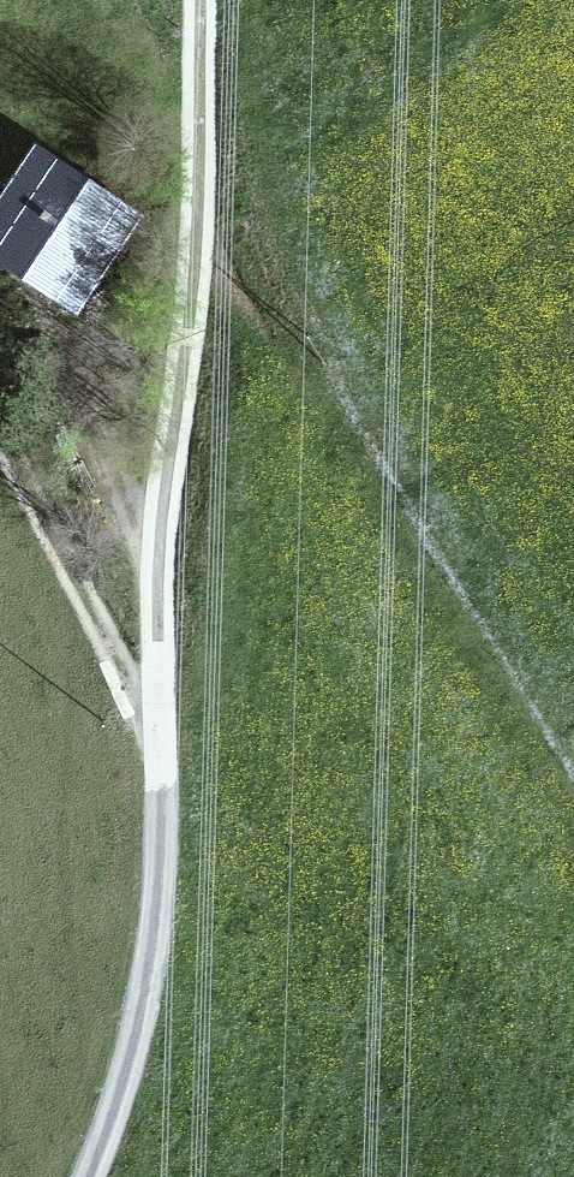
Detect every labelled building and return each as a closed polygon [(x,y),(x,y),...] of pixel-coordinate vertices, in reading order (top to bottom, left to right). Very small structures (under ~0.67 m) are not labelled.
[(43,158),(0,224),(0,234),(77,285),(124,212),(43,158)]
